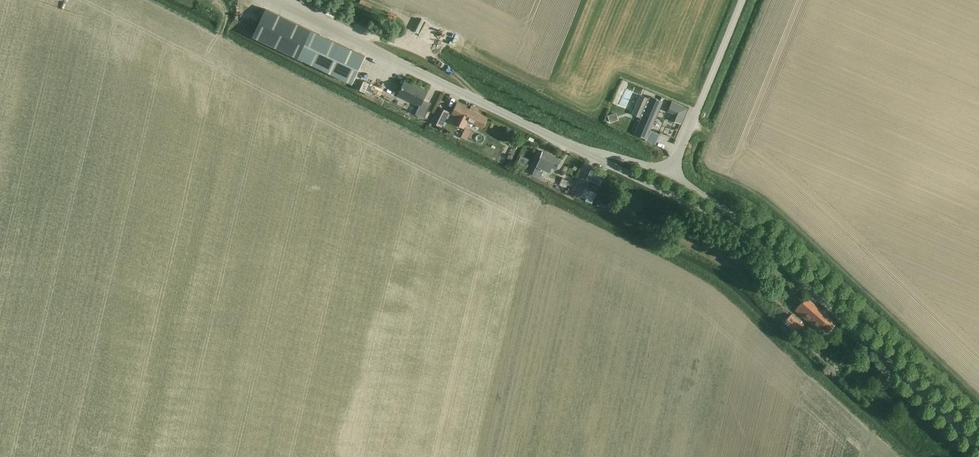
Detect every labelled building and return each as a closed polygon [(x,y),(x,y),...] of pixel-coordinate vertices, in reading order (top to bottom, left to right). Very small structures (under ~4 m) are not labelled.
[(255,32),(253,36),(350,83),(352,84),(362,63),(364,59),(365,56),(364,56),(337,43),(311,31),(268,10),(265,9),(256,29),(255,31),(255,32)] [(405,80),(398,95),(419,105),(418,106),(415,113),(416,113),(424,117),(431,103),(430,103),(422,99),(426,90),(427,90),(425,89),(405,79),(405,80)] [(640,95),(631,114),(641,118),(638,125),(649,130),(650,130),(662,101),(651,96),(649,99),(640,95)] [(677,103),(674,109),(685,114),(688,108),(677,103)] [(456,104),(451,114),(457,117),(454,123),(464,128),(467,121),(481,128),(486,118),(456,104)] [(439,107),(431,121),(441,126),(448,112),(439,107)] [(616,113),(608,116),(610,123),(619,121),(616,113)] [(650,130),(646,140),(655,144),(659,134),(650,130)] [(537,166),(533,174),(540,177),(544,169),(549,172),(551,167),(556,170),(561,160),(544,151),(537,166)] [(521,156),(517,163),(523,165),(526,158),(521,156)] [(599,170),(594,180),(600,182),(605,173),(599,170)] [(562,178),(559,184),(566,188),(568,185),(571,186),(573,183),(562,178)] [(584,188),(580,196),(585,199),(586,199),(590,190),(584,188)] [(609,205),(598,200),(596,205),(607,210),(609,205)] [(765,268),(762,272),(778,286),(784,279),(780,275),(782,273),(776,268),(771,274),(765,268)] [(807,297),(795,311),(817,330),(821,326),(828,332),(836,322),(807,297)] [(791,317),(785,324),(796,334),(802,327),(791,317)] [(809,333),(803,340),(811,347),(817,341),(809,333)] [(873,378),(877,382),(882,386),(886,382),(881,377),(877,374),(873,378)]
